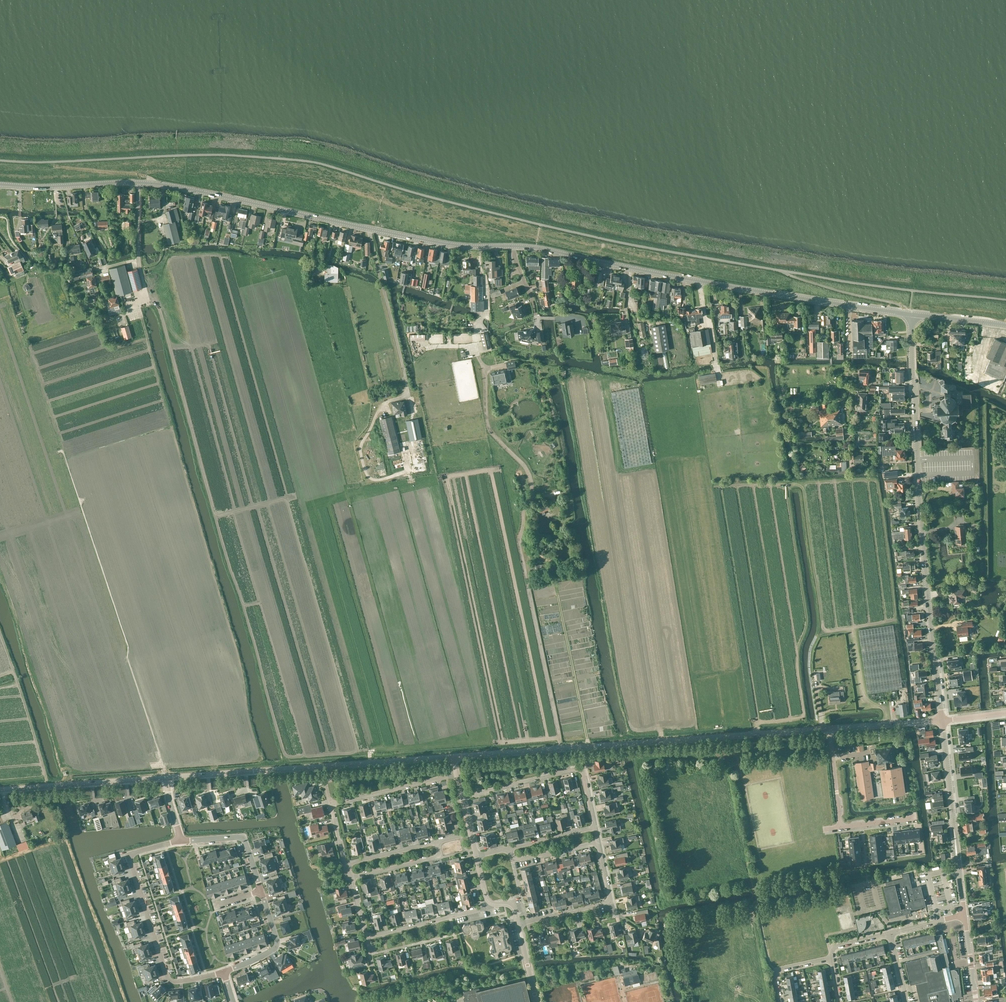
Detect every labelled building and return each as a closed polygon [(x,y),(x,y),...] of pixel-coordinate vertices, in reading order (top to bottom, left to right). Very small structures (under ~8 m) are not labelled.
[(100,191),(86,192),(86,197),(91,197),(91,201),(100,201),(100,191)] [(71,203),(78,202),(78,193),(71,193),(71,196),(68,196),(68,204),(71,204),(71,203)] [(124,193),(117,194),(117,203),(124,203),(124,202),(130,202),(134,202),(134,195),(134,193),(130,194),(130,195),(130,199),(125,199),(125,198),(124,198),(124,195),(125,195),(125,194),(124,194),(124,193)] [(150,208),(160,207),(160,196),(150,197),(150,208)] [(191,212),(194,199),(194,197),(188,196),(188,197),(186,197),(183,210),(191,212)] [(204,216),(207,203),(202,202),(200,210),(197,209),(196,216),(199,216),(200,214),(204,215),(204,216)] [(124,203),(117,203),(117,212),(123,212),(123,210),(126,210),(125,213),(129,213),(129,210),(130,210),(130,204),(124,204),(124,203)] [(207,203),(204,216),(209,217),(209,219),(212,219),(214,213),(211,212),(213,205),(212,205),(212,204),(209,203),(208,204),(207,204),(208,203),(207,203)] [(218,215),(223,216),(225,206),(224,206),(224,205),(220,204),(220,205),(218,212),(215,211),(214,218),(217,218),(218,215)] [(225,205),(225,206),(223,216),(222,220),(230,221),(232,215),(229,214),(231,206),(225,205)] [(175,221),(180,220),(176,208),(166,211),(169,223),(175,221)] [(246,217),(247,210),(239,209),(238,216),(241,216),(240,219),(242,220),(243,217),(246,217)] [(259,224),(261,216),(252,214),(249,227),(254,228),(255,223),(259,224)] [(274,227),(276,220),(267,218),(264,230),(270,231),(271,226),(274,227)] [(27,231),(26,227),(29,227),(28,219),(22,219),(22,228),(20,228),(21,231),(27,231)] [(38,228),(48,227),(48,220),(42,220),(42,219),(38,219),(38,228)] [(103,227),(108,227),(108,221),(98,221),(98,227),(99,227),(99,229),(104,229),(103,227)] [(175,221),(163,224),(168,244),(180,241),(175,221)] [(52,225),(53,232),(53,238),(58,237),(58,243),(64,242),(63,235),(62,224),(52,225)] [(315,232),(317,226),(310,224),(308,232),(307,234),(309,234),(312,235),(312,232),(315,232)] [(302,246),(302,245),(303,240),(301,239),(302,235),(296,233),(297,229),(287,226),(287,230),(282,228),(281,236),(285,237),(286,234),(292,236),(292,239),(294,239),(292,244),(302,246)] [(324,236),(323,240),(327,240),(328,235),(327,235),(328,229),(324,228),(324,227),(319,226),(318,235),(324,236)] [(340,231),(339,240),(338,243),(341,244),(344,245),(345,241),(346,232),(340,231)] [(349,244),(350,244),(360,247),(362,238),(358,237),(352,235),(351,236),(349,244)] [(89,258),(95,255),(96,254),(90,240),(82,243),(89,258)] [(389,252),(389,250),(388,249),(390,242),(385,240),(384,244),(381,243),(380,248),(385,249),(384,251),(385,251),(384,256),(389,257),(389,254),(388,254),(388,252),(389,252)] [(401,254),(403,244),(393,242),(392,247),(392,246),(392,249),(392,250),(395,250),(395,253),(398,253),(397,256),(401,257),(401,254)] [(72,254),(81,253),(79,245),(71,246),(72,251),(71,251),(72,254)] [(38,248),(38,258),(44,258),(44,260),(47,260),(47,258),(46,258),(45,248),(38,248)] [(437,250),(429,249),(428,259),(436,260),(435,262),(438,263),(439,256),(436,256),(437,250)] [(11,253),(14,260),(19,258),(21,261),(24,259),(23,256),(21,257),(18,250),(11,253)] [(440,251),(439,256),(439,261),(446,262),(445,264),(448,265),(449,258),(446,258),(447,252),(440,251)] [(7,263),(14,260),(11,253),(4,256),(7,263)] [(100,255),(97,256),(100,265),(104,264),(107,263),(104,254),(101,256),(100,255)] [(540,270),(540,265),(538,265),(538,257),(526,256),(526,265),(529,265),(529,270),(530,270),(530,269),(540,270)] [(549,275),(551,275),(551,267),(549,267),(549,266),(559,266),(559,258),(542,258),(542,278),(549,278),(549,275)] [(463,267),(463,269),(463,273),(473,273),(473,270),(473,269),(472,269),(472,264),(471,264),(471,261),(468,262),(468,261),(463,261),(463,264),(460,264),(460,267),(463,267)] [(488,278),(488,279),(489,280),(490,280),(491,280),(492,280),(494,280),(494,286),(501,286),(501,278),(499,278),(499,276),(500,276),(503,275),(502,270),(499,270),(499,269),(494,269),(494,261),(486,261),(486,267),(485,267),(485,271),(489,271),(489,276),(488,278)] [(20,262),(12,265),(17,277),(24,273),(23,271),(24,270),(20,262)] [(132,291),(142,288),(137,269),(127,272),(125,264),(109,268),(117,296),(133,291),(132,291)] [(325,265),(324,282),(338,282),(338,268),(334,266),(325,265)] [(85,269),(87,276),(93,275),(92,268),(85,269)] [(75,279),(81,278),(79,270),(73,272),(74,276),(71,276),(67,277),(68,281),(75,280),(75,279)] [(600,285),(603,286),(604,280),(601,280),(602,273),(595,271),(594,281),(600,282),(600,285)] [(399,283),(410,284),(412,278),(411,278),(411,274),(409,273),(401,272),(399,283)] [(484,310),(484,301),(483,301),(482,275),(473,275),(473,283),(471,283),(471,311),(480,311),(484,310)] [(606,279),(605,288),(611,289),(614,290),(615,285),(617,276),(611,275),(610,280),(606,279)] [(89,288),(97,286),(94,276),(87,278),(89,288)] [(615,285),(614,290),(617,290),(617,289),(623,290),(624,283),(621,282),(622,277),(617,276),(615,285)] [(644,288),(645,278),(633,276),(633,283),(636,283),(635,291),(640,291),(640,287),(644,288)] [(580,279),(572,278),(571,289),(579,289),(580,279)] [(650,279),(648,289),(651,290),(650,296),(654,297),(653,309),(658,310),(660,297),(662,281),(650,279)] [(660,297),(660,304),(660,309),(663,309),(663,305),(666,305),(667,297),(665,297),(666,292),(669,292),(670,283),(662,281),(660,297)] [(505,292),(508,299),(511,298),(511,299),(515,298),(515,297),(519,295),(516,288),(505,292)] [(671,288),(671,301),(676,302),(681,302),(681,298),(681,293),(681,288),(677,288),(671,288)] [(545,306),(551,305),(549,292),(543,293),(544,300),(540,300),(541,305),(545,305),(545,306)] [(112,306),(119,304),(117,296),(108,299),(110,307),(108,307),(109,311),(113,310),(112,306)] [(516,304),(509,306),(512,313),(515,312),(518,318),(519,317),(521,317),(523,317),(523,315),(525,315),(524,312),(523,309),(521,305),(517,307),(516,304)] [(726,305),(721,305),(721,309),(720,309),(720,314),(720,319),(732,318),(732,314),(730,314),(730,306),(726,306),(726,305)] [(761,330),(765,330),(764,319),(760,319),(759,307),(748,308),(749,321),(760,320),(761,330)] [(695,310),(692,310),(692,315),(696,315),(696,318),(694,318),(694,319),(695,325),(700,324),(699,317),(702,316),(701,308),(695,309),(695,310)] [(687,320),(694,319),(694,318),(696,318),(696,315),(692,315),(692,310),(686,311),(687,320)] [(783,313),(783,323),(790,322),(794,322),(794,327),(801,327),(801,316),(794,317),(794,318),(790,318),(790,313),(783,313)] [(828,326),(831,326),(831,318),(828,318),(828,315),(826,315),(826,314),(821,314),(822,323),(822,325),(826,325),(826,323),(827,323),(827,324),(828,324),(828,326)] [(873,334),(872,323),(869,323),(864,324),(864,320),(852,320),(854,358),(867,357),(867,348),(873,347),(873,334)] [(872,323),(873,334),(884,334),(883,320),(872,320),(872,323),(869,323),(872,323)] [(567,322),(562,323),(564,333),(567,332),(567,333),(568,333),(569,335),(574,334),(572,325),(567,325),(567,322)] [(615,323),(610,324),(611,332),(622,330),(622,333),(626,333),(625,327),(622,327),(621,322),(620,323),(620,322),(617,322),(615,322),(615,323)] [(638,323),(637,323),(640,338),(646,337),(643,322),(638,323)] [(131,337),(127,325),(120,327),(123,339),(131,337)] [(655,352),(669,350),(665,325),(651,327),(655,352)] [(694,327),(688,328),(689,332),(690,332),(694,356),(696,366),(698,366),(698,363),(713,361),(712,353),(710,344),(709,344),(707,329),(703,330),(697,331),(695,331),(694,327)] [(523,331),(518,332),(519,340),(520,339),(520,340),(531,342),(532,339),(534,339),(533,329),(527,330),(523,331)] [(949,331),(949,330),(949,333),(950,334),(950,344),(957,345),(958,330),(950,329),(950,330),(949,331)] [(781,331),(776,331),(771,331),(771,340),(782,340),(781,331)] [(831,341),(834,341),(834,345),(838,345),(838,354),(837,354),(837,357),(844,357),(844,343),(840,343),(840,331),(831,331),(832,341),(831,341)] [(487,332),(481,334),(485,349),(491,347),(487,332)] [(891,350),(897,350),(897,340),(890,340),(890,343),(888,344),(888,346),(891,346),(891,350)] [(817,358),(829,358),(829,341),(817,342),(817,358)] [(647,346),(641,347),(644,368),(650,367),(647,346)] [(928,353),(928,362),(936,361),(936,355),(941,355),(941,351),(936,351),(936,353),(928,353)] [(490,373),(491,380),(491,383),(492,383),(492,385),(502,383),(503,384),(506,383),(507,382),(508,381),(506,372),(510,372),(509,369),(516,368),(514,361),(506,362),(507,370),(505,370),(499,371),(496,371),(490,373)] [(974,374),(973,376),(978,379),(983,369),(977,366),(975,371),(973,370),(972,373),(974,374)] [(983,369),(978,379),(983,381),(988,371),(983,369)] [(870,377),(870,376),(869,376),(869,371),(860,370),(859,379),(864,380),(863,383),(869,383),(869,380),(869,377),(870,377)] [(892,386),(898,386),(898,382),(905,382),(905,371),(895,371),(895,378),(894,378),(894,382),(892,382),(892,386)] [(988,371),(983,381),(989,383),(993,374),(988,371)] [(715,373),(699,376),(700,384),(716,381),(715,373)] [(993,374),(989,383),(994,386),(998,376),(993,374)] [(998,376),(994,386),(999,388),(1001,386),(1003,387),(1004,384),(1002,383),(1004,379),(998,376)] [(942,379),(938,381),(941,385),(941,391),(945,393),(945,397),(941,399),(940,403),(935,403),(934,405),(933,405),(933,415),(935,416),(936,417),(940,417),(942,421),(946,423),(952,423),(956,420),(957,415),(962,415),(962,409),(971,409),(971,394),(963,394),(963,391),(959,391),(956,390),(956,385),(953,384),(948,384),(944,382),(944,380),(942,379)] [(898,386),(892,386),(889,386),(882,386),(882,389),(888,389),(888,388),(889,388),(889,392),(892,392),(892,400),(899,400),(899,401),(905,401),(905,386),(898,386)] [(625,468),(651,463),(638,387),(611,392),(625,468)] [(858,401),(867,402),(868,393),(859,392),(858,401)] [(400,401),(391,403),(394,414),(401,413),(402,416),(407,414),(404,400),(400,401)] [(867,411),(867,402),(858,401),(858,410),(859,411),(859,413),(860,414),(863,414),(865,413),(865,411),(867,411)] [(824,410),(819,410),(821,426),(825,426),(825,428),(825,432),(828,432),(828,426),(843,424),(841,413),(840,413),(839,408),(827,410),(827,408),(828,408),(827,403),(822,404),(823,409),(824,409),(824,410)] [(891,414),(905,414),(905,409),(884,409),(884,418),(891,418),(891,414)] [(379,419),(384,437),(396,434),(391,416),(379,419)] [(406,421),(410,440),(416,439),(422,438),(418,419),(412,420),(406,421)] [(891,420),(883,420),(884,430),(889,430),(889,429),(895,429),(895,432),(905,432),(905,427),(904,427),(904,423),(897,423),(897,419),(891,420)] [(952,423),(946,423),(946,424),(942,426),(943,433),(941,433),(942,438),(947,438),(947,439),(952,439),(952,426),(956,426),(956,424),(952,424),(952,423)] [(396,434),(384,437),(388,455),(400,452),(396,434)] [(895,447),(882,447),(883,456),(890,455),(895,454),(896,459),(900,459),(900,461),(904,461),(904,458),(905,458),(905,449),(895,449),(895,447)] [(854,464),(863,463),(863,455),(854,455),(854,464)] [(841,462),(841,467),(837,467),(838,471),(842,471),(842,473),(847,473),(847,470),(846,461),(841,462)] [(897,479),(884,480),(886,489),(897,488),(897,490),(907,490),(906,482),(897,482),(897,479)] [(964,487),(959,487),(959,482),(952,482),(953,492),(956,492),(956,496),(964,496),(964,487)] [(892,503),(891,504),(892,508),(896,508),(899,508),(899,511),(900,511),(901,518),(905,517),(905,515),(910,515),(910,510),(909,510),(908,507),(902,508),(901,503),(892,503)] [(967,542),(966,529),(965,526),(955,526),(956,530),(955,530),(956,538),(955,538),(956,543),(967,543),(967,542)] [(906,551),(900,551),(900,555),(904,555),(904,560),(907,559),(907,557),(914,556),(913,551),(906,552),(906,551)] [(909,583),(916,582),(916,576),(909,576),(908,575),(903,575),(903,577),(905,577),(905,580),(905,583),(909,582),(909,583)] [(904,589),(904,588),(902,588),(899,588),(899,590),(902,590),(902,593),(909,593),(910,595),(911,595),(911,598),(918,597),(917,595),(918,595),(917,588),(904,589)] [(960,597),(966,596),(965,589),(952,591),(953,597),(950,597),(950,602),(954,602),(954,604),(961,603),(960,597)] [(916,620),(920,620),(919,614),(908,615),(908,619),(912,618),(913,622),(916,621),(916,620)] [(974,635),(972,626),(972,621),(962,623),(963,626),(957,627),(958,636),(964,635),(964,636),(974,635)] [(893,625),(859,630),(868,693),(903,688),(893,625)] [(915,643),(914,641),(913,641),(907,642),(908,647),(912,646),(913,646),(913,650),(915,650),(923,649),(922,643),(917,643),(915,643)] [(959,665),(958,659),(948,660),(948,661),(949,664),(949,665),(950,667),(954,666),(955,670),(961,669),(961,665),(959,665)] [(921,677),(927,676),(926,671),(919,671),(919,673),(916,673),(917,678),(915,678),(915,682),(921,682),(921,677)] [(960,685),(960,684),(959,675),(958,675),(949,676),(949,677),(949,681),(950,682),(949,682),(950,682),(950,686),(951,686),(960,685)] [(924,693),(928,692),(927,683),(917,684),(918,691),(923,690),(924,693)] [(840,695),(836,696),(836,694),(832,694),(832,696),(829,696),(830,703),(835,703),(840,702),(840,697),(844,697),(844,691),(840,691),(840,695)] [(958,697),(954,697),(955,706),(967,704),(966,696),(965,696),(965,691),(957,692),(958,697)] [(920,699),(915,700),(914,700),(915,708),(922,707),(923,710),(931,709),(930,703),(922,704),(921,699),(920,699)] [(907,716),(906,703),(899,704),(899,707),(896,707),(897,714),(900,714),(900,716),(907,716)] [(919,728),(920,730),(920,734),(926,733),(926,737),(934,736),(934,735),(934,733),(933,733),(933,730),(925,731),(925,729),(925,727),(919,728)] [(959,729),(961,743),(969,742),(968,728),(959,729)] [(927,746),(936,745),(935,739),(929,740),(929,737),(918,739),(919,745),(926,744),(927,746)] [(882,772),(886,794),(904,792),(900,766),(892,767),(891,763),(894,762),(892,746),(875,749),(876,755),(877,755),(878,764),(876,765),(876,763),(871,763),(871,765),(867,766),(867,761),(856,763),(861,799),(864,799),(864,801),(870,801),(869,798),(872,798),(868,771),(878,769),(878,772),(881,772),(882,772)] [(970,751),(959,753),(960,761),(971,759),(970,751)] [(928,752),(920,753),(921,759),(925,758),(925,761),(928,760),(928,767),(935,766),(934,763),(938,762),(937,754),(929,755),(928,752)] [(595,772),(605,770),(603,759),(595,761),(596,764),(595,764),(595,767),(594,767),(595,772)] [(972,766),(961,768),(962,776),(972,774),(972,766)] [(932,780),(940,779),(939,771),(930,773),(923,774),(924,781),(932,779),(931,777),(932,777),(932,780)] [(609,773),(599,775),(600,779),(599,779),(599,781),(598,781),(599,786),(609,784),(607,777),(610,777),(609,773)] [(566,790),(578,787),(576,782),(573,783),(571,777),(563,779),(566,790)] [(551,793),(559,791),(557,781),(548,783),(550,790),(547,791),(548,797),(552,796),(551,793)] [(308,787),(307,783),(293,786),(295,797),(302,795),(302,797),(308,796),(309,801),(317,799),(317,797),(318,797),(319,795),(319,793),(317,792),(315,792),(314,786),(308,788),(307,787),(308,787)] [(437,785),(430,787),(431,793),(434,793),(435,798),(445,795),(444,790),(438,791),(437,789),(438,788),(437,785)] [(535,786),(538,796),(538,798),(547,796),(545,790),(542,791),(541,785),(535,786)] [(533,797),(538,796),(535,786),(530,787),(532,794),(529,794),(530,800),(533,799),(533,797)] [(601,801),(611,799),(609,788),(601,790),(602,793),(601,793),(601,796),(600,796),(601,801)] [(530,800),(529,794),(526,795),(524,789),(519,790),(521,800),(522,802),(530,800)] [(412,792),(415,802),(420,801),(421,803),(424,802),(422,795),(419,796),(418,790),(414,791),(415,792),(412,792)] [(516,801),(521,800),(519,790),(513,791),(515,798),(512,798),(514,804),(517,803),(516,801)] [(936,791),(925,792),(926,796),(932,794),(933,798),(934,798),(935,801),(943,800),(942,792),(936,793),(936,791)] [(219,795),(223,806),(223,807),(223,806),(230,804),(231,804),(230,804),(227,792),(219,795)] [(257,793),(252,795),(256,808),(256,807),(256,805),(261,804),(262,806),(268,804),(266,797),(267,797),(267,795),(266,796),(265,792),(258,794),(259,795),(257,795),(257,793)] [(410,803),(415,802),(412,792),(410,793),(410,792),(407,793),(408,798),(405,799),(407,806),(410,805),(410,803)] [(514,804),(512,798),(509,799),(508,793),(502,794),(505,804),(507,803),(508,806),(514,804)] [(196,797),(199,807),(207,805),(204,794),(199,795),(199,796),(196,797)] [(245,794),(234,798),(236,805),(244,803),(245,806),(252,804),(250,797),(246,798),(245,794)] [(500,805),(505,804),(502,794),(497,795),(498,802),(496,802),(497,808),(500,808),(500,805)] [(396,796),(398,806),(403,805),(404,807),(407,806),(405,799),(402,800),(401,795),(398,795),(398,796),(396,796)] [(446,801),(445,795),(435,798),(437,803),(434,804),(435,810),(443,808),(442,805),(441,805),(441,802),(446,801)] [(151,807),(153,807),(161,804),(162,804),(162,803),(162,804),(161,801),(162,800),(161,797),(160,797),(160,796),(159,796),(159,797),(155,798),(152,798),(152,799),(148,800),(150,805),(150,807),(150,808),(151,808),(151,807)] [(181,805),(178,806),(180,813),(187,811),(186,809),(191,807),(192,807),(188,796),(179,799),(179,798),(179,799),(181,805)] [(393,807),(398,806),(396,796),(394,797),(394,796),(390,797),(392,802),(389,803),(391,810),(394,809),(393,807)] [(964,800),(966,812),(974,811),(973,803),(975,803),(974,796),(968,796),(968,800),(964,800)] [(474,809),(484,806),(483,803),(486,802),(485,797),(479,798),(480,802),(473,803),(474,809)] [(138,809),(133,810),(136,819),(140,817),(139,812),(147,810),(144,799),(135,801),(138,809)] [(379,801),(382,810),(387,809),(387,811),(391,810),(389,803),(386,804),(385,799),(381,799),(382,800),(379,801)] [(124,800),(115,803),(119,814),(127,812),(124,800)] [(377,811),(382,810),(379,801),(377,801),(377,800),(374,801),(375,806),(372,807),(375,817),(378,816),(377,811)] [(935,801),(930,802),(931,812),(937,811),(937,807),(944,806),(943,800),(935,801)] [(101,811),(98,812),(100,818),(103,817),(102,814),(112,811),(110,802),(105,804),(103,805),(102,803),(99,804),(101,811)] [(616,802),(605,804),(606,808),(605,808),(605,810),(604,810),(605,816),(615,814),(614,808),(617,808),(616,802)] [(366,817),(372,816),(370,809),(368,809),(366,803),(362,804),(362,805),(359,805),(362,815),(365,814),(366,817)] [(78,809),(77,809),(78,813),(79,812),(80,815),(91,812),(92,816),(96,815),(94,809),(90,810),(89,805),(89,804),(88,804),(85,805),(84,804),(82,805),(81,805),(81,806),(82,806),(78,807),(78,808),(78,809)] [(314,818),(324,815),(322,806),(312,808),(311,805),(304,807),(306,813),(312,811),(314,818)] [(484,809),(484,806),(474,809),(475,814),(482,812),(483,815),(490,813),(489,810),(488,810),(488,809),(484,809)] [(215,808),(208,810),(211,820),(218,818),(215,808)] [(352,823),(357,822),(355,814),(352,814),(351,809),(351,808),(347,809),(342,810),(343,815),(345,814),(346,820),(351,819),(352,823)] [(24,820),(34,817),(31,809),(27,811),(21,813),(24,820)] [(578,825),(585,823),(583,813),(574,815),(573,810),(569,811),(571,819),(576,818),(578,825)] [(440,823),(451,820),(450,818),(449,815),(445,816),(444,812),(434,814),(435,818),(438,818),(440,823)] [(983,819),(982,812),(975,813),(975,816),(970,817),(970,822),(962,823),(964,832),(965,831),(965,833),(966,834),(967,834),(968,832),(968,831),(973,830),(972,823),(976,823),(976,820),(983,819)] [(491,816),(490,813),(483,815),(484,818),(477,820),(478,825),(488,822),(487,820),(490,818),(490,817),(491,816)] [(564,821),(568,820),(566,813),(560,815),(561,818),(556,819),(558,829),(566,827),(564,821)] [(547,823),(544,823),(547,833),(552,831),(551,825),(554,825),(551,816),(546,817),(546,819),(547,823)] [(452,823),(451,820),(440,823),(441,828),(438,829),(439,833),(449,831),(448,827),(452,826),(451,823),(452,823)] [(541,834),(547,833),(544,823),(542,824),(541,820),(538,821),(541,834)] [(615,820),(605,822),(606,827),(608,827),(608,829),(609,829),(610,832),(620,830),(620,826),(619,825),(616,825),(615,820)] [(2,850),(16,844),(8,821),(0,824),(0,844),(2,850)] [(421,829),(423,838),(429,837),(427,831),(431,831),(429,822),(425,823),(425,824),(420,826),(421,829)] [(535,822),(527,824),(530,837),(536,835),(535,832),(538,832),(535,822)] [(318,824),(310,826),(312,834),(316,834),(317,837),(324,836),(323,834),(329,833),(327,825),(318,827),(318,824)] [(519,826),(521,833),(523,832),(525,838),(530,837),(527,824),(519,826)] [(942,825),(931,827),(931,831),(933,831),(934,836),(938,835),(938,841),(947,840),(946,832),(943,832),(943,829),(942,825)] [(415,826),(412,827),(413,833),(416,833),(418,840),(423,838),(421,829),(418,829),(416,826),(415,827),(415,826)] [(511,831),(514,841),(519,839),(518,833),(521,833),(519,826),(513,827),(514,831),(511,831)] [(409,827),(404,829),(405,833),(407,842),(412,841),(411,834),(413,833),(412,827),(409,827)] [(402,844),(407,842),(405,833),(402,833),(400,830),(399,831),(399,830),(396,831),(397,837),(400,837),(402,844)] [(389,837),(391,846),(396,845),(394,838),(397,837),(396,831),(393,831),(393,832),(388,833),(389,837)] [(482,841),(492,838),(491,836),(494,834),(494,832),(481,836),(482,841)] [(374,850),(378,849),(376,843),(380,842),(378,834),(372,835),(373,840),(368,841),(369,841),(370,846),(370,847),(369,847),(370,851),(370,852),(375,850),(374,850)] [(386,848),(391,846),(389,837),(386,837),(384,834),(383,835),(382,834),(379,835),(381,841),(384,841),(386,848)] [(356,839),(357,842),(352,844),(354,854),(358,853),(358,852),(362,851),(361,848),(364,847),(361,837),(356,839)] [(254,841),(256,848),(259,847),(261,852),(261,853),(267,851),(265,845),(266,845),(267,845),(265,838),(264,838),(254,841)] [(495,838),(492,838),(482,841),(483,846),(490,844),(491,848),(497,846),(495,838)] [(612,845),(611,846),(612,851),(622,849),(621,844),(624,844),(622,838),(612,840),(612,843),(611,843),(612,845)] [(16,845),(18,852),(29,849),(27,842),(16,845)] [(977,843),(977,844),(975,844),(967,846),(967,850),(966,850),(967,854),(976,853),(976,855),(977,855),(987,854),(987,853),(989,853),(988,845),(986,845),(985,842),(977,843)] [(324,857),(334,855),(332,847),(328,848),(327,843),(317,845),(318,851),(322,850),(324,857)] [(226,849),(227,849),(229,857),(230,860),(238,857),(236,851),(233,852),(232,847),(226,849)] [(215,850),(218,858),(219,861),(224,859),(222,851),(217,852),(216,850),(215,850)] [(165,858),(163,855),(163,854),(164,854),(164,853),(164,852),(163,852),(162,852),(161,852),(161,853),(152,856),(154,862),(156,861),(165,858)] [(261,864),(262,866),(274,863),(272,857),(273,857),(272,852),(264,854),(264,855),(265,855),(266,859),(259,861),(260,864),(261,864)] [(583,853),(586,863),(589,862),(589,864),(595,863),(593,857),(590,858),(589,852),(585,852),(585,853),(583,853)] [(627,852),(616,854),(616,858),(615,858),(616,860),(615,860),(616,865),(626,863),(625,858),(628,858),(627,852)] [(208,861),(206,853),(200,855),(201,859),(199,860),(201,866),(204,865),(203,863),(208,861)] [(586,865),(586,863),(583,853),(581,854),(581,853),(578,854),(579,861),(577,861),(578,867),(586,865)] [(107,858),(110,868),(122,864),(122,861),(121,858),(117,859),(116,856),(107,858)] [(567,858),(569,867),(572,866),(573,868),(578,867),(577,861),(574,862),(572,856),(569,856),(569,857),(567,858)] [(455,867),(465,865),(464,864),(464,862),(463,859),(459,860),(459,857),(450,859),(451,864),(455,864),(455,867)] [(566,867),(569,867),(567,858),(565,858),(565,857),(561,858),(563,865),(560,865),(562,871),(567,870),(566,867)] [(166,864),(165,858),(156,861),(158,866),(166,864)] [(556,872),(562,871),(560,865),(557,866),(556,860),(552,860),(552,861),(550,862),(553,871),(556,870),(556,872)] [(550,871),(553,871),(550,862),(548,862),(548,861),(545,862),(546,869),(544,869),(545,875),(550,874),(550,871)] [(277,872),(274,863),(262,866),(263,869),(262,869),(263,872),(268,871),(269,874),(277,872)] [(992,866),(991,863),(985,864),(985,865),(977,867),(977,870),(979,870),(980,876),(979,876),(980,885),(984,884),(985,887),(989,887),(988,882),(987,882),(987,879),(990,879),(989,867),(992,866)] [(122,864),(110,868),(113,876),(119,874),(118,871),(125,869),(124,866),(123,866),(122,864)] [(168,869),(166,864),(158,866),(157,866),(158,872),(159,872),(168,869)] [(434,865),(436,875),(439,874),(440,876),(445,875),(444,869),(441,870),(439,864),(434,865)] [(431,876),(436,875),(434,865),(428,866),(430,873),(427,873),(428,879),(432,878),(431,876)] [(465,866),(465,865),(455,867),(457,872),(456,872),(457,875),(463,874),(462,871),(466,870),(465,867),(466,867),(465,866)] [(522,874),(530,872),(530,870),(533,869),(532,866),(520,869),(522,874)] [(629,867),(619,869),(620,872),(619,872),(619,875),(618,875),(619,880),(629,878),(627,871),(629,871),(629,867)] [(412,870),(413,877),(410,877),(412,883),(415,882),(414,880),(420,879),(417,869),(416,868),(413,869),(412,870)] [(430,885),(428,879),(427,873),(424,874),(423,868),(417,869),(420,879),(424,878),(426,886),(430,885)] [(158,872),(157,872),(159,878),(161,877),(170,874),(168,869),(159,872),(158,872)] [(412,883),(410,877),(408,878),(406,872),(401,873),(403,883),(406,882),(407,884),(412,883)] [(911,911),(911,909),(926,905),(924,897),(923,897),(921,892),(922,891),(921,885),(911,888),(911,886),(912,885),(909,872),(902,874),(903,878),(895,880),(886,882),(887,886),(884,887),(890,910),(887,910),(889,918),(912,912),(911,911)] [(398,884),(403,883),(401,873),(395,874),(397,881),(394,881),(395,887),(399,886),(398,884)] [(171,880),(170,874),(161,877),(163,882),(171,880)] [(242,887),(245,886),(248,885),(245,874),(238,877),(242,887)] [(268,884),(269,887),(281,883),(278,874),(271,876),(271,877),(272,877),(272,879),(266,881),(267,885),(268,884)] [(463,877),(463,874),(457,875),(457,878),(458,878),(459,883),(469,881),(468,880),(468,878),(467,876),(463,877)] [(388,876),(380,878),(382,888),(390,886),(391,891),(395,890),(393,883),(390,884),(388,876)] [(116,887),(117,889),(123,887),(129,885),(128,883),(129,883),(128,879),(121,881),(120,878),(121,877),(120,877),(114,879),(116,887)] [(242,887),(238,877),(232,879),(235,889),(237,888),(238,889),(242,887)] [(524,885),(533,883),(532,881),(535,879),(535,877),(523,879),(524,885)] [(235,889),(232,879),(225,881),(228,891),(232,890),(235,889)] [(163,882),(162,883),(164,888),(173,885),(171,880),(163,882)] [(362,882),(365,892),(370,891),(371,896),(378,894),(377,886),(371,888),(370,880),(362,882)] [(218,883),(222,893),(224,892),(224,893),(228,891),(225,881),(218,883)] [(469,882),(469,881),(457,884),(458,888),(459,892),(467,890),(466,887),(470,887),(470,886),(469,884),(470,884),(469,882)] [(623,894),(633,892),(631,882),(623,883),(624,887),(623,887),(623,889),(622,889),(623,894)] [(222,893),(218,883),(212,885),(215,896),(219,894),(222,893)] [(269,887),(269,889),(268,889),(270,893),(274,891),(275,894),(275,895),(283,892),(281,883),(269,887)] [(595,889),(592,890),(594,899),(600,898),(598,891),(601,891),(600,884),(594,886),(595,889)] [(123,887),(117,889),(119,895),(132,891),(131,887),(130,888),(130,887),(129,885),(123,887)] [(164,888),(162,888),(164,894),(175,891),(173,885),(164,888)] [(215,896),(212,885),(205,887),(208,897),(211,896),(211,897),(215,896)] [(527,895),(536,893),(539,892),(537,887),(525,890),(527,895)] [(589,887),(583,888),(585,895),(588,894),(589,900),(594,899),(592,890),(589,891),(589,887)] [(346,890),(340,892),(339,888),(332,889),(333,894),(337,893),(338,900),(348,898),(346,890)] [(585,895),(583,888),(578,890),(579,893),(576,894),(578,903),(583,902),(582,895),(585,895)] [(467,893),(467,890),(459,892),(461,900),(473,898),(472,897),(472,895),(471,892),(467,893)] [(567,892),(568,899),(571,898),(573,904),(578,903),(576,894),(573,895),(572,891),(567,892)] [(562,897),(559,898),(561,907),(567,906),(565,899),(568,899),(567,892),(561,894),(562,897)] [(171,903),(180,900),(178,895),(170,897),(172,903),(171,903)] [(274,905),(275,907),(287,904),(284,895),(278,897),(279,900),(272,902),(274,905)] [(561,907),(559,898),(556,899),(555,895),(550,896),(552,903),(555,902),(556,908),(561,907)] [(638,895),(627,897),(628,901),(627,901),(627,903),(626,903),(627,909),(637,907),(636,902),(640,901),(638,895)] [(473,898),(461,900),(463,909),(471,907),(470,904),(474,903),(473,900),(474,900),(473,899),(473,898)] [(529,906),(538,904),(541,903),(540,898),(537,898),(528,900),(529,906)] [(121,901),(124,910),(136,906),(135,904),(136,904),(135,900),(130,902),(129,899),(121,901)] [(443,902),(445,911),(450,910),(449,906),(452,905),(451,899),(447,900),(448,901),(443,902)] [(171,909),(182,906),(180,900),(171,903),(172,909),(171,909)] [(434,903),(436,909),(438,909),(440,913),(445,911),(443,902),(438,904),(437,902),(434,903)] [(982,906),(973,908),(974,914),(983,913),(983,911),(987,910),(987,906),(986,902),(982,902),(982,906)] [(426,905),(426,906),(429,915),(434,914),(433,910),(436,909),(434,903),(431,904),(431,903),(426,905)] [(275,907),(276,910),(275,910),(276,913),(281,912),(282,915),(290,913),(287,904),(275,907)] [(343,916),(352,914),(350,907),(346,908),(346,905),(337,907),(339,913),(342,912),(343,916)] [(419,913),(418,907),(417,905),(414,906),(414,909),(410,910),(412,919),(418,918),(417,914),(419,913)] [(136,906),(124,910),(127,920),(133,918),(132,914),(139,912),(137,909),(136,906)] [(182,906),(171,909),(173,914),(184,911),(182,906)] [(426,906),(421,908),(421,906),(418,907),(419,913),(422,913),(423,917),(429,915),(426,906)] [(245,908),(245,909),(248,917),(249,919),(257,917),(255,911),(252,911),(251,907),(245,908)] [(399,915),(402,914),(400,907),(397,908),(398,912),(391,914),(393,924),(401,922),(399,915)] [(647,909),(636,911),(637,914),(636,915),(636,917),(635,917),(636,922),(646,920),(645,915),(648,914),(647,909)] [(241,910),(236,912),(237,918),(239,923),(244,921),(243,919),(241,910)] [(407,921),(412,919),(410,910),(405,912),(405,910),(402,911),(403,917),(406,917),(407,921)] [(983,913),(974,914),(975,920),(985,918),(985,914),(991,913),(990,910),(987,910),(983,911),(983,913)] [(230,911),(225,913),(228,924),(233,922),(232,920),(230,911)] [(228,924),(225,913),(219,914),(220,919),(218,920),(220,926),(228,924)] [(381,919),(384,918),(383,913),(377,914),(378,917),(373,918),(375,928),(383,927),(381,919)] [(855,919),(859,934),(859,933),(861,932),(863,930),(865,928),(866,926),(867,923),(866,920),(874,919),(873,914),(855,919)] [(291,920),(290,916),(283,918),(283,919),(283,918),(284,921),(284,922),(281,923),(280,923),(281,927),(282,927),(282,929),(283,933),(284,933),(285,933),(285,934),(288,933),(288,932),(291,931),(288,921),(291,920)] [(130,932),(131,932),(143,928),(142,925),(143,925),(142,922),(135,924),(134,920),(126,922),(130,932)] [(464,924),(462,927),(463,931),(466,933),(467,936),(471,935),(474,937),(477,936),(479,933),(483,932),(482,929),(484,926),(483,922),(480,920),(476,921),(475,922),(474,921),(470,923),(469,924),(468,923),(464,924)] [(187,922),(179,924),(180,930),(189,927),(187,922)] [(347,932),(356,930),(354,924),(349,925),(348,922),(342,924),(343,929),(347,928),(347,932)] [(623,936),(621,929),(618,930),(616,923),(609,925),(611,935),(617,934),(617,937),(623,936)] [(492,928),(488,929),(489,932),(487,935),(488,939),(491,941),(492,944),(490,947),(491,951),(494,953),(495,956),(498,956),(501,957),(505,957),(507,954),(510,953),(510,949),(511,946),(508,930),(505,929),(504,925),(500,926),(497,924),(493,925),(492,928)] [(131,932),(132,937),(131,937),(132,941),(140,938),(139,935),(145,933),(145,932),(144,930),(143,930),(143,928),(131,932)] [(597,937),(603,935),(601,929),(595,930),(594,928),(587,929),(589,939),(597,937)] [(570,931),(571,934),(568,935),(569,943),(573,942),(572,940),(580,938),(585,937),(583,930),(578,931),(577,929),(570,931)] [(659,934),(649,929),(647,932),(646,932),(645,934),(644,933),(642,938),(651,942),(653,938),(657,939),(659,934)] [(554,932),(555,935),(550,936),(552,947),(558,946),(557,942),(564,940),(562,930),(554,932)] [(629,934),(625,935),(628,946),(634,945),(633,941),(638,940),(636,930),(630,932),(631,933),(628,933),(629,934)] [(549,943),(547,935),(544,936),(543,932),(538,933),(538,932),(537,932),(534,932),(533,934),(535,942),(537,941),(538,946),(549,943)] [(188,933),(180,935),(182,941),(190,938),(188,933)] [(289,939),(285,941),(286,945),(287,945),(288,948),(289,947),(290,948),(293,947),(293,946),(300,944),(298,937),(300,937),(299,933),(290,936),(291,939),(289,939)] [(941,953),(945,952),(943,944),(944,943),(942,933),(936,935),(941,953)] [(264,934),(257,936),(260,947),(264,945),(267,944),(264,934)] [(257,936),(251,938),(254,948),(256,947),(256,948),(260,947),(257,936)] [(983,945),(989,944),(988,937),(985,937),(985,936),(978,937),(978,944),(983,943),(983,945)] [(181,947),(192,944),(190,938),(182,941),(182,942),(180,943),(181,947)] [(254,948),(251,938),(244,940),(247,951),(252,949),(254,948)] [(354,938),(352,938),(346,940),(347,943),(348,943),(350,951),(360,948),(358,940),(355,941),(354,938)] [(817,955),(825,954),(821,938),(814,940),(817,955)] [(244,940),(237,942),(241,952),(243,952),(247,951),(244,940)] [(454,940),(453,940),(452,940),(451,940),(450,940),(450,941),(446,942),(449,952),(454,950),(455,954),(460,953),(459,946),(455,947),(454,940)] [(145,951),(149,949),(149,947),(150,946),(148,943),(145,944),(142,945),(141,943),(141,942),(134,945),(135,948),(136,948),(137,953),(145,951)] [(237,942),(231,944),(234,955),(238,954),(238,953),(241,952),(237,942)] [(193,949),(192,944),(181,947),(183,952),(193,949)] [(234,955),(231,944),(224,946),(227,957),(230,956),(234,955)] [(437,958),(443,957),(442,951),(438,951),(437,944),(429,946),(431,957),(436,956),(437,958)] [(878,947),(872,948),(873,956),(877,955),(878,957),(880,957),(879,954),(878,947)] [(423,959),(427,958),(425,950),(422,951),(421,948),(411,950),(413,958),(422,955),(423,959)] [(872,948),(866,950),(867,957),(871,956),(872,959),(874,958),(873,956),(872,948)] [(150,951),(149,949),(145,951),(137,953),(140,962),(145,960),(147,959),(146,959),(146,957),(152,955),(151,951),(150,951)] [(186,957),(195,954),(193,949),(183,952),(185,958),(186,958),(186,957)] [(868,959),(867,957),(866,950),(859,951),(861,959),(865,958),(866,960),(868,959)] [(986,953),(979,954),(980,962),(990,961),(989,955),(989,953),(992,952),(992,950),(986,950),(986,953)] [(405,967),(410,965),(409,959),(406,960),(404,952),(396,954),(398,965),(404,963),(405,967)] [(856,963),(855,960),(853,952),(847,954),(849,961),(853,960),(854,963),(856,963)] [(945,952),(941,953),(931,955),(931,956),(934,969),(945,966),(947,962),(945,952)] [(187,963),(189,962),(188,962),(197,960),(195,955),(195,954),(186,957),(186,958),(187,963)] [(290,958),(289,959),(286,954),(284,955),(283,954),(274,959),(281,970),(292,963),(293,962),(293,961),(291,958),(290,958)] [(353,966),(364,964),(362,956),(356,957),(355,954),(347,956),(348,959),(351,958),(353,966)] [(905,962),(911,984),(916,983),(920,1001),(954,1001),(952,992),(955,992),(954,988),(958,987),(960,983),(957,970),(954,969),(950,970),(949,966),(945,966),(934,969),(931,956),(905,962)] [(386,967),(392,966),(391,960),(385,961),(384,957),(376,959),(379,970),(387,968),(386,967)] [(272,976),(279,972),(275,965),(272,967),(268,960),(257,966),(262,974),(269,970),(272,976)] [(142,969),(144,974),(145,974),(156,970),(155,968),(156,968),(155,965),(145,968),(142,969)] [(190,968),(190,967),(188,968),(190,974),(192,973),(199,971),(200,971),(201,971),(201,970),(201,969),(200,969),(199,965),(190,968)] [(621,969),(622,972),(622,973),(623,978),(624,982),(627,983),(639,980),(636,969),(626,972),(625,968),(621,969)] [(813,978),(827,975),(825,969),(818,971),(819,974),(812,975),(813,978)] [(145,974),(144,974),(145,977),(146,980),(145,980),(146,983),(153,981),(152,978),(159,976),(158,973),(157,973),(156,970),(145,974)] [(369,981),(375,980),(374,974),(368,975),(367,971),(360,973),(362,984),(370,982),(369,981)] [(247,973),(236,977),(239,984),(239,985),(250,980),(251,982),(254,980),(252,975),(248,976),(247,973)] [(520,979),(479,989),(479,988),(478,988),(463,991),(463,992),(464,997),(463,998),(464,1001),(530,1001),(525,978),(524,978),(520,979)] [(154,986),(148,990),(151,993),(152,992),(157,997),(166,990),(161,984),(156,988),(154,986)] [(214,989),(214,984),(205,985),(207,998),(219,996),(218,988),(214,989)] [(992,988),(984,989),(984,996),(996,994),(996,991),(997,990),(996,984),(991,985),(992,988)] [(204,1001),(201,988),(201,989),(197,990),(197,987),(189,989),(191,1000),(203,997),(203,1001),(200,1001),(204,1001)] [(169,991),(170,999),(180,998),(181,1001),(184,1001),(184,994),(180,995),(180,990),(169,991)] [(891,1001),(898,1000),(897,995),(896,995),(895,992),(890,993),(891,996),(887,997),(887,999),(890,998),(891,1001)] [(830,993),(823,994),(823,998),(817,999),(817,1001),(831,999),(830,993)]
